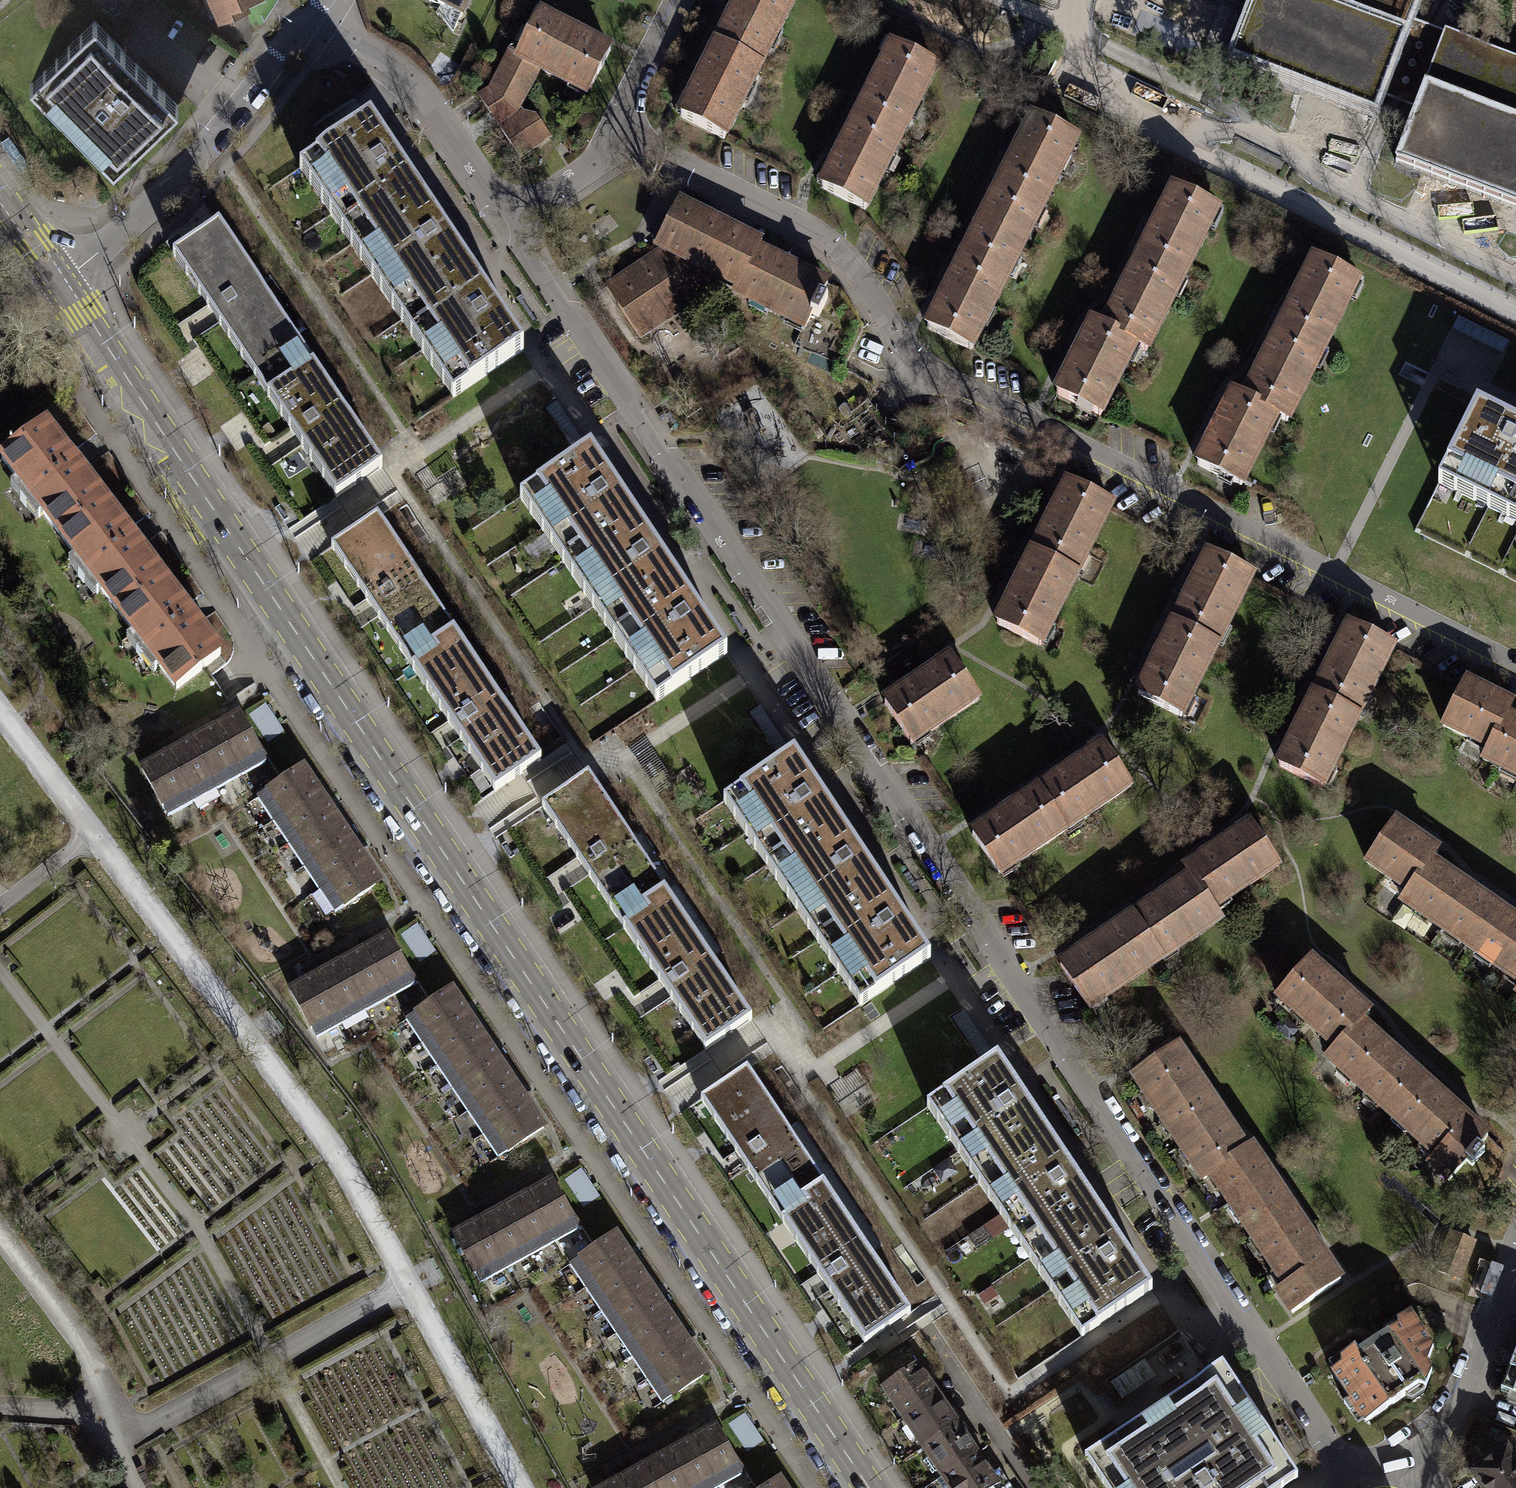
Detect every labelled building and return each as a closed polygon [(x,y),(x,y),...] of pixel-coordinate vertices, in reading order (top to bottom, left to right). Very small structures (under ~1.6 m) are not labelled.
[(217,17),(241,7),(241,4),(241,0),(210,0),(217,17)] [(456,15),(463,0),(423,0),(456,15)] [(677,116),(720,138),(790,0),(736,0),(733,5),(693,85),(677,116)] [(1229,59),(1370,113),(1413,0),(1251,0),(1229,59)] [(534,13),(512,54),(511,55),(534,68),(583,93),(606,50),(570,32),(534,13)] [(90,20),(25,85),(109,169),(174,105),(90,20)] [(1391,161),(1515,209),(1515,61),(1440,32),(1391,161)] [(837,149),(817,187),(860,208),(931,69),(889,47),(871,82),(837,149)] [(514,107),(534,68),(511,55),(512,54),(505,50),(485,89),(474,96),(515,157),(546,138),(531,118),(521,116),(514,107)] [(944,285),(923,328),(967,350),(1073,141),(1029,119),(1008,160),(978,219),(944,285)] [(403,177),(366,122),(295,169),(448,397),(519,350),(498,319),(449,246),(403,177)] [(1071,356),(1053,393),(1095,414),(1129,345),(1142,351),(1212,210),(1169,188),(1148,229),(1120,286),(1099,327),(1088,322),(1071,356)] [(715,275),(737,287),(756,249),(759,244),(679,203),(657,246),(663,249),(715,275)] [(168,253),(250,375),(275,358),(270,352),(291,338),(214,222),(168,253)] [(712,280),(715,275),(663,249),(659,253),(609,287),(607,285),(606,287),(640,338),(695,300),(703,292),(709,285),(712,280)] [(827,285),(756,249),(737,287),(735,292),(803,327),(805,328),(812,316),(818,319),(828,301),(821,297),(827,285)] [(1211,428),(1193,465),(1236,486),(1272,417),(1283,422),(1354,281),(1311,260),(1290,301),(1260,359),(1240,398),(1229,393),(1211,428)] [(803,327),(794,345),(843,370),(863,332),(837,290),(827,285),(821,297),(828,301),(818,319),(812,316),(805,328),(803,327)] [(378,467),(291,338),(270,352),(275,358),(250,375),(332,498),(378,467)] [(1479,403),(1440,480),(1515,519),(1515,422),(1479,403)] [(239,450),(259,439),(244,414),(225,425),(239,450)] [(40,425),(0,455),(0,464),(54,535),(98,502),(69,463),(40,425)] [(585,450),(515,497),(652,701),(722,654),(698,618),(657,557),(613,491),(585,450)] [(1012,586),(993,623),(1037,645),(1107,504),(1064,482),(1047,515),(1012,586)] [(128,540),(98,502),(54,535),(113,612),(157,578),(128,540)] [(429,645),(451,632),(373,516),(327,547),(408,669),(434,652),(429,645)] [(1155,652),(1134,694),(1177,716),(1248,575),(1205,554),(1190,583),(1155,652)] [(186,617),(157,578),(113,612),(172,688),(216,655),(186,617)] [(1294,726),(1274,766),(1317,788),(1388,646),(1345,625),(1330,655),(1294,726)] [(434,652),(408,669),(490,791),(537,760),(451,632),(429,645),(434,652)] [(946,658),(880,703),(907,742),(973,697),(946,658)] [(1439,726),(1484,748),(1479,760),(1515,778),(1515,725),(1502,718),(1508,706),(1500,702),(1461,682),(1439,726)] [(261,704),(244,715),(262,743),(279,732),(261,704)] [(261,762),(235,714),(211,728),(237,775),(261,762)] [(237,775),(211,728),(186,741),(213,789),(237,775)] [(213,789),(186,741),(162,754),(188,802),(213,789)] [(1063,770),(1004,810),(968,834),(995,874),(1126,786),(1099,746),(1063,770)] [(188,802),(162,754),(138,768),(164,815),(188,802)] [(789,754),(718,801),(855,1005),(926,958),(904,925),(863,864),(815,792),(789,754)] [(269,820),(313,790),(298,767),(253,796),(269,820)] [(537,805),(619,928),(646,910),(641,904),(661,890),(584,774),(537,805)] [(284,843),(329,813),(313,790),(269,820),(284,843)] [(299,866),(344,836),(329,813),(284,843),(299,866)] [(1362,863),(1404,892),(1397,901),(1515,983),(1515,925),(1462,888),(1426,863),(1433,853),(1425,848),(1389,823),(1362,863)] [(1180,870),(1186,878),(1209,909),(1274,866),(1247,826),(1217,845),(1180,870)] [(315,889),(360,859),(344,836),(299,866),(315,889)] [(330,912),(375,883),(360,859),(315,889),(330,912)] [(1209,909),(1186,878),(1156,898),(1097,937),(1056,964),(1084,1007),(1216,920),(1209,909)] [(619,928),(701,1049),(747,1018),(661,890),(641,904),(646,910),(619,928)] [(412,924),(396,934),(415,962),(431,952),(412,924)] [(410,983),(384,936),(359,949),(385,997),(410,983)] [(385,997),(359,949),(334,963),(360,1010),(385,997)] [(1306,960),(1274,996),(1331,1048),(1322,1058),(1432,1156),(1425,1163),(1445,1180),(1483,1137),(1356,1023),(1365,1013),(1306,960)] [(360,1010),(334,963),(310,976),(336,1024),(360,1010)] [(336,1024),(310,976),(285,990),(311,1037),(336,1024)] [(417,1041),(461,1012),(446,989),(402,1018),(417,1041)] [(432,1064),(477,1035),(461,1012),(417,1041),(432,1064)] [(448,1087),(492,1058),(477,1035),(432,1064),(448,1087)] [(1199,1179),(1207,1174),(1241,1151),(1172,1047),(1130,1075),(1199,1179)] [(463,1110),(508,1081),(492,1058),(448,1087),(463,1110)] [(996,1061),(927,1107),(979,1184),(1048,1137),(1021,1097),(996,1061)] [(803,1198),(824,1185),(746,1069),(700,1099),(782,1221),(808,1205),(803,1198)] [(479,1133),(523,1104),(508,1081),(463,1110),(479,1133)] [(494,1156),(538,1127),(523,1104),(479,1133),(494,1156)] [(1048,1137),(979,1184),(1030,1260),(1099,1214),(1074,1176),(1048,1137)] [(1241,1151),(1207,1174),(1282,1285),(1273,1291),(1287,1312),(1336,1279),(1247,1147),(1241,1151)] [(577,1169),(560,1179),(578,1207),(595,1197),(577,1169)] [(574,1229),(548,1181),(523,1195),(549,1242),(574,1229)] [(782,1221),(864,1342),(909,1312),(824,1185),(803,1198),(808,1205),(782,1221)] [(549,1242),(523,1195),(499,1208),(525,1255),(549,1242)] [(525,1255),(499,1208),(474,1221),(500,1269),(525,1255)] [(1099,1214),(1030,1260),(1082,1337),(1151,1291),(1125,1252),(1099,1214)] [(500,1269),(474,1221),(450,1235),(476,1282),(500,1269)] [(580,1285),(625,1256),(609,1233),(565,1262),(580,1285)] [(1469,1241),(1448,1233),(1434,1271),(1455,1279),(1469,1241)] [(596,1309),(640,1279),(625,1256),(580,1285),(596,1309)] [(611,1332),(656,1302),(640,1279),(596,1309),(611,1332)] [(627,1355),(671,1325),(656,1302),(611,1332),(627,1355)] [(1338,1362),(1326,1370),(1361,1421),(1413,1385),(1420,1388),(1427,1370),(1423,1363),(1429,1346),(1405,1310),(1392,1319),(1392,1325),(1384,1331),(1353,1352),(1350,1348),(1337,1356),(1338,1362)] [(642,1378),(687,1348),(671,1325),(627,1355),(642,1378)] [(1509,1360),(1497,1391),(1515,1398),(1515,1340),(1509,1360)] [(658,1401),(702,1372),(687,1348),(642,1378),(658,1401)] [(902,1418),(937,1395),(916,1364),(882,1387),(902,1418)] [(1103,1487),(1278,1487),(1294,1477),(1219,1364),(1081,1455),(1103,1487)] [(922,1447),(956,1424),(937,1395),(902,1418),(907,1425),(902,1429),(910,1440),(915,1437),(922,1447)] [(741,1413),(724,1425),(741,1452),(759,1441),(741,1413)] [(942,1476),(976,1453),(956,1424),(922,1447),(928,1456),(923,1460),(932,1474),(938,1470),(942,1476)] [(739,1473),(712,1426),(688,1439),(714,1487),(739,1473)] [(688,1439),(663,1453),(683,1487),(711,1487),(714,1487),(688,1439)] [(1478,1487),(1508,1487),(1515,1483),(1515,1468),(1502,1447),(1467,1471),(1478,1487)] [(663,1453),(638,1466),(650,1487),(683,1487),(663,1453)] [(997,1484),(976,1453),(942,1476),(937,1480),(943,1487),(991,1487),(997,1484)] [(638,1466),(614,1480),(618,1487),(650,1487),(638,1466)] [(774,1478),(759,1487),(780,1487),(774,1478)] [(614,1480),(599,1487),(618,1487),(614,1480)]
